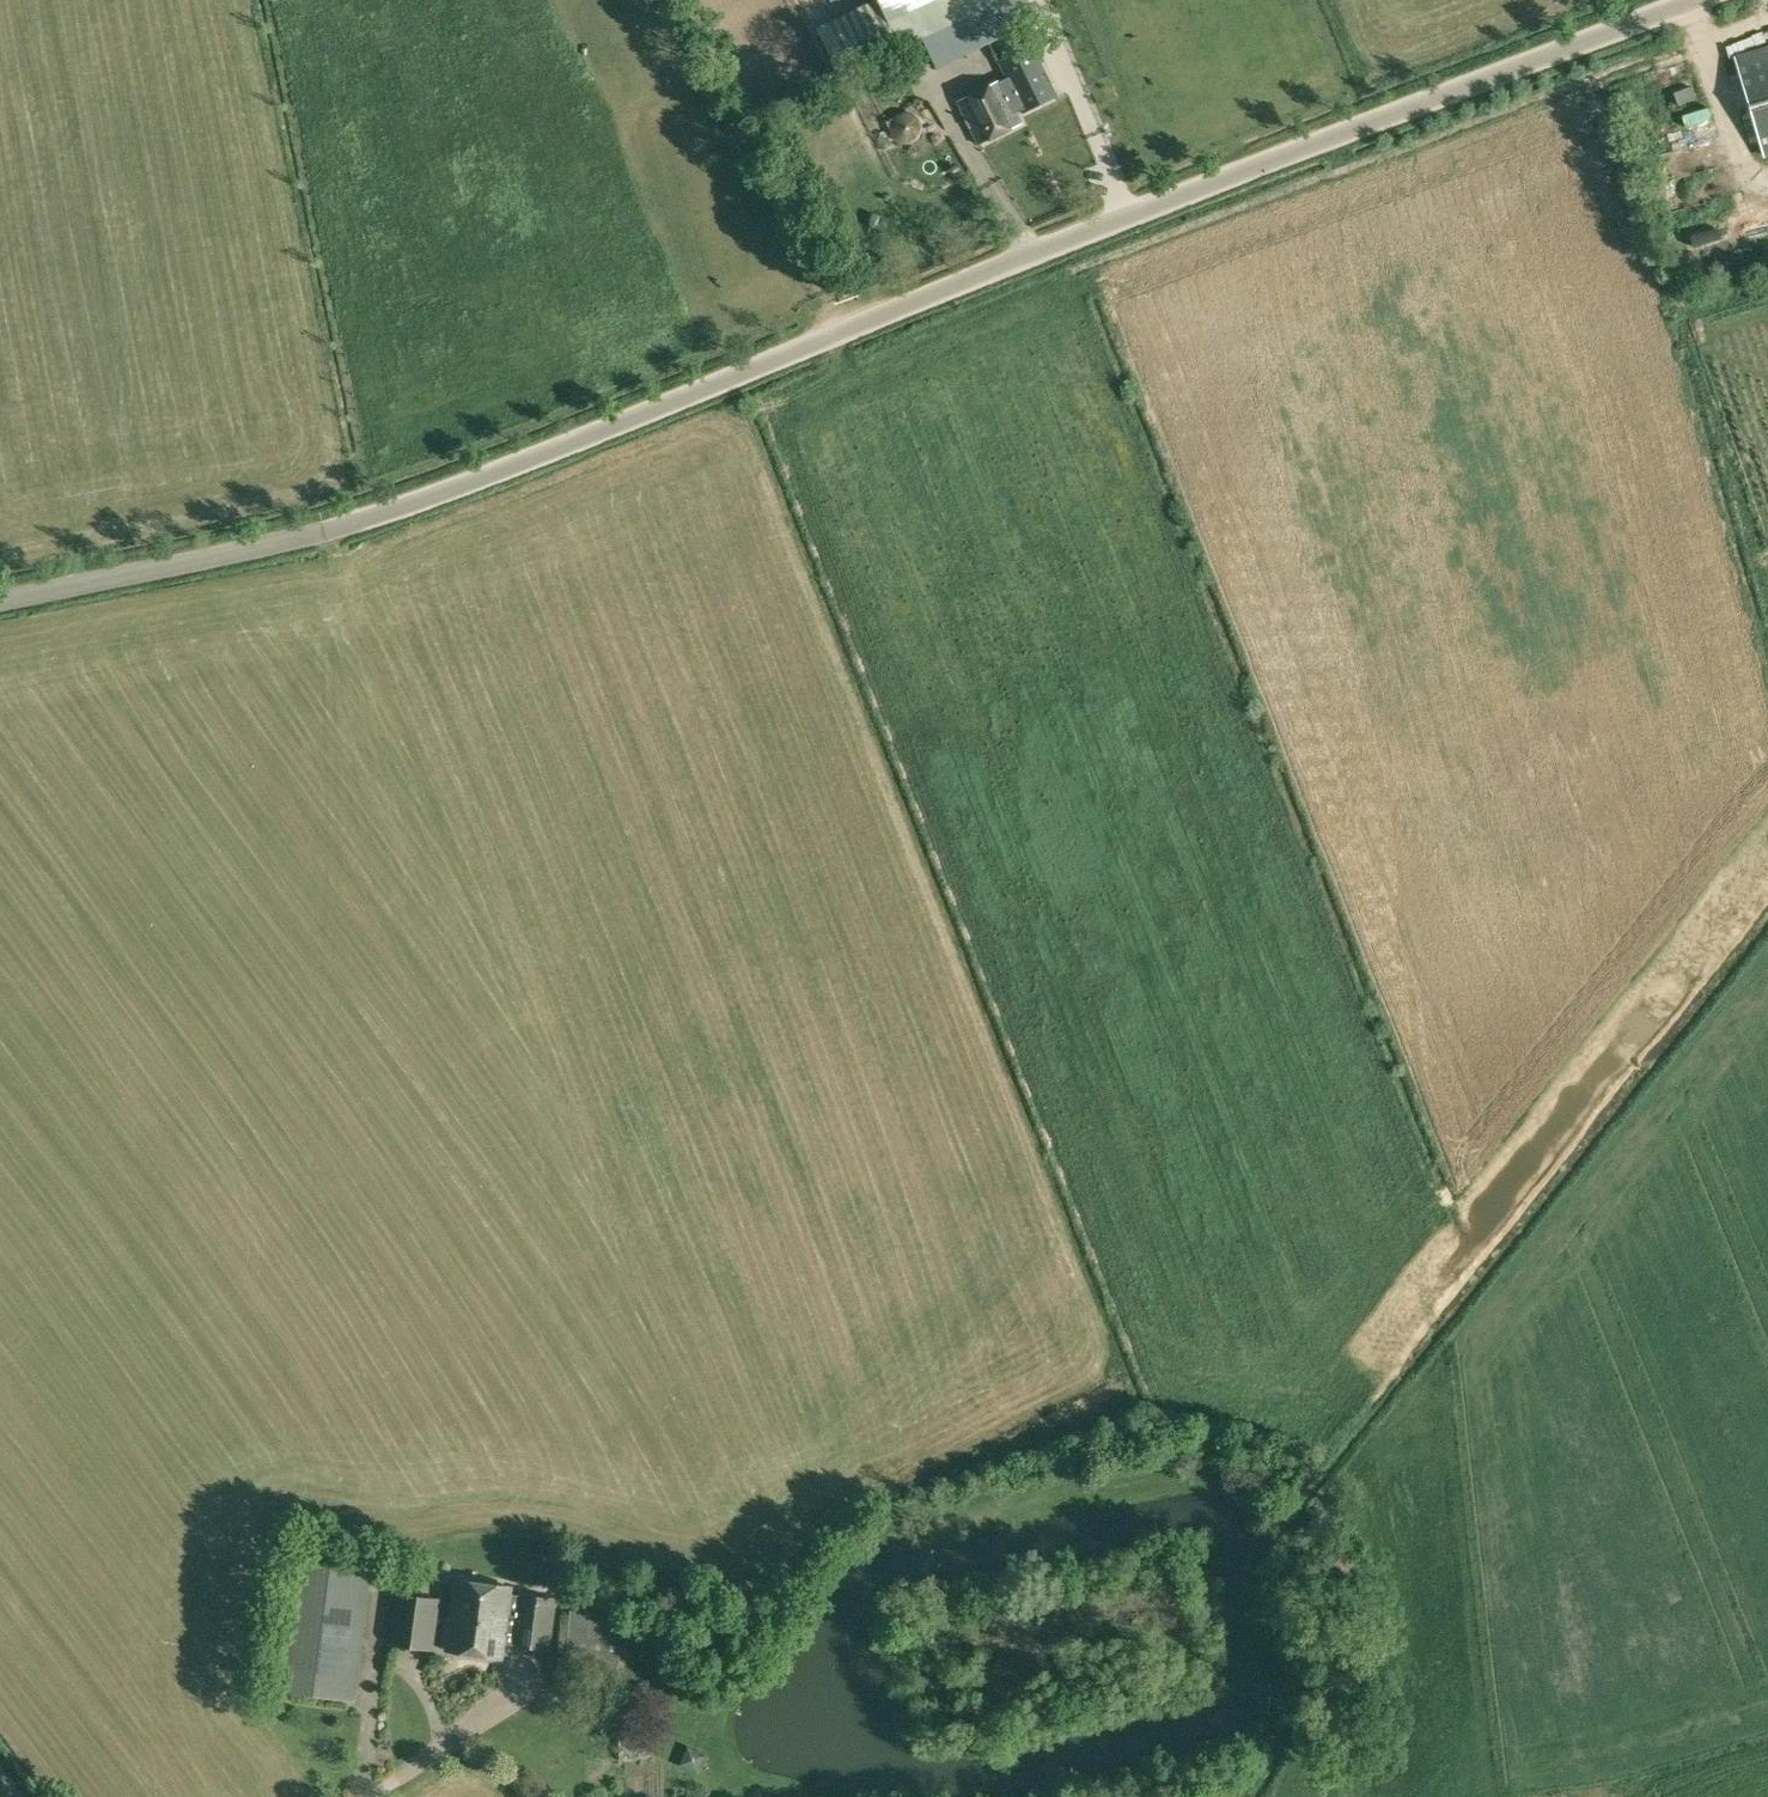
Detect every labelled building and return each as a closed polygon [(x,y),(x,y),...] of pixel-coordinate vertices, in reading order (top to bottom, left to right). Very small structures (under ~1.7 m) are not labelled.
[(964,54),(1038,19),(1029,0),(875,0),(839,18),(842,25),(822,34),(842,76),(924,36),(938,69),(965,56),(964,54)] [(1031,43),(998,59),(1007,78),(1015,73),(1020,85),(1007,91),(1016,112),(1022,110),(1024,113),(1058,96),(1031,43)] [(1007,78),(957,101),(978,144),(1022,123),(1016,112),(1007,91),(1020,85),(1015,73),(1007,78)] [(1674,93),(1679,104),(1696,98),(1692,86),(1674,93)] [(1663,158),(1676,194),(1693,188),(1681,152),(1663,158)] [(278,1686),(354,1697),(373,1563),(297,1552),(278,1686)] [(458,1578),(454,1605),(448,1649),(502,1657),(512,1586),(458,1578)] [(392,1642),(433,1648),(439,1599),(398,1594),(392,1642)] [(513,1643),(549,1648),(556,1599),(520,1594),(513,1643)] [(558,1680),(618,1686),(620,1660),(625,1615),(579,1611),(575,1655),(560,1654),(558,1680)] [(697,1747),(689,1764),(706,1772),(714,1755),(697,1747)]
